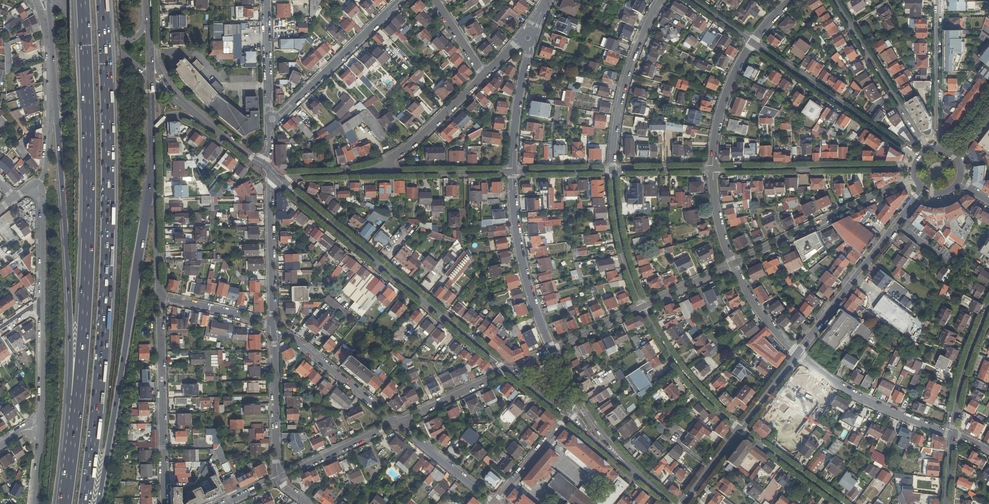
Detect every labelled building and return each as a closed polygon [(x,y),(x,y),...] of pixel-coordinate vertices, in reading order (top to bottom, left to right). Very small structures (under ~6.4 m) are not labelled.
[(196,8),(207,8),(207,0),(196,0),(196,8)] [(310,18),(314,18),(319,5),(321,0),(315,0),(310,0),(310,18)] [(367,0),(366,0),(356,0),(357,2),(357,3),(369,15),(375,9),(375,8),(367,0)] [(367,0),(375,8),(383,0),(367,0)] [(422,11),(426,7),(419,0),(411,8),(418,15),(422,11)] [(520,16),(528,5),(520,0),(519,0),(512,10),(518,15),(520,16)] [(578,5),(568,0),(564,0),(560,9),(573,15),(578,5)] [(629,2),(626,6),(640,14),(646,3),(640,0),(637,0),(634,5),(629,2)] [(722,0),(726,3),(726,4),(726,5),(726,6),(736,13),(746,0),(723,0),(722,0)] [(814,9),(823,4),(821,0),(812,0),(809,2),(814,9)] [(856,12),(866,6),(863,0),(855,0),(851,3),(856,12)] [(877,6),(880,11),(879,12),(889,29),(895,26),(890,18),(892,16),(891,14),(893,13),(889,5),(889,4),(892,2),(891,0),(887,0),(884,2),(877,6)] [(906,8),(911,8),(911,16),(921,17),(922,9),(922,7),(923,7),(923,0),(906,0),(906,8)] [(352,3),(343,11),(350,19),(359,10),(352,3)] [(686,11),(687,9),(680,5),(679,6),(673,3),(670,9),(682,17),(686,11)] [(286,6),(286,5),(278,5),(278,18),(290,17),(290,6),(286,6)] [(518,15),(512,10),(506,5),(493,21),(500,27),(505,21),(504,19),(509,13),(516,18),(518,15)] [(8,22),(10,27),(21,21),(32,17),(29,10),(28,9),(23,13),(18,6),(13,8),(18,16),(8,22)] [(819,17),(827,11),(824,6),(816,11),(819,17)] [(242,7),(235,7),(236,19),(243,18),(243,17),(251,17),(251,11),(252,11),(252,7),(242,7)] [(475,16),(482,11),(485,9),(485,7),(474,14),(475,16)] [(345,22),(340,26),(347,33),(353,27),(358,33),(361,30),(350,19),(343,11),(340,9),(336,13),(345,22)] [(625,10),(620,21),(632,27),(637,16),(625,10)] [(418,15),(415,18),(425,27),(432,21),(422,11),(418,15)] [(674,15),(667,11),(665,14),(664,12),(661,16),(671,22),(674,15)] [(695,16),(687,11),(684,15),(687,18),(687,19),(688,20),(689,19),(692,21),(695,16)] [(398,15),(391,22),(397,29),(407,19),(402,13),(399,15),(398,15)] [(821,19),(824,24),(825,24),(833,20),(829,14),(821,19)] [(186,16),(171,16),(171,27),(173,27),(186,27),(186,16)] [(575,27),(577,20),(568,16),(566,19),(563,18),(560,16),(558,22),(559,23),(559,25),(557,27),(560,29),(558,32),(566,35),(567,31),(568,32),(571,25),(575,27)] [(12,36),(14,40),(18,38),(37,31),(32,17),(21,21),(25,31),(12,36)] [(795,24),(789,17),(780,26),(787,33),(795,24)] [(693,26),(702,32),(707,25),(698,18),(693,26)] [(917,19),(917,28),(928,28),(928,19),(923,19),(923,18),(919,18),(919,19),(917,19)] [(961,18),(951,18),(951,29),(961,29),(961,18)] [(833,20),(825,24),(828,30),(836,25),(833,20)] [(399,30),(398,29),(397,30),(391,23),(384,30),(390,37),(396,31),(397,31),(396,32),(404,40),(406,38),(402,33),(400,32),(399,30)] [(307,24),(298,24),(298,33),(307,33),(307,24)] [(624,36),(622,39),(627,41),(633,28),(625,24),(623,30),(621,29),(620,32),(621,32),(621,34),(624,36)] [(232,37),(241,37),(241,25),(226,25),(222,25),(219,25),(210,25),(210,30),(210,37),(223,37),(232,37)] [(466,28),(476,44),(482,39),(479,35),(477,36),(475,32),(470,25),(466,28)] [(828,30),(831,36),(839,31),(836,25),(828,30)] [(332,26),(327,31),(333,37),(334,37),(340,43),(347,36),(341,30),(339,32),(332,26)] [(407,26),(404,29),(405,30),(406,32),(404,34),(410,40),(412,37),(412,38),(415,34),(409,28),(407,26)] [(918,29),(918,38),(924,38),(924,37),(928,37),(928,29),(918,29)] [(423,30),(420,33),(429,41),(432,38),(428,35),(429,34),(427,33),(426,33),(423,30)] [(961,30),(945,30),(945,71),(961,71),(961,65),(960,65),(964,53),(964,38),(962,38),(961,30)] [(483,39),(489,45),(493,41),(498,46),(505,38),(498,31),(491,39),(488,36),(483,39)] [(699,42),(711,50),(720,36),(713,31),(710,34),(707,31),(699,42)] [(982,31),(982,32),(980,38),(984,41),(987,38),(988,39),(988,36),(982,31)] [(418,49),(421,52),(430,43),(429,41),(420,33),(420,32),(416,36),(417,37),(418,36),(422,41),(424,43),(418,49)] [(775,32),(773,35),(783,42),(785,39),(775,32)] [(185,33),(172,33),(173,44),(185,44),(185,33)] [(440,51),(441,51),(448,44),(443,39),(444,39),(439,34),(432,42),(440,51)] [(558,35),(553,34),(551,38),(554,40),(554,41),(556,42),(554,47),(562,50),(565,42),(568,42),(568,41),(566,40),(566,38),(558,35)] [(383,42),(376,35),(372,38),(379,45),(380,45),(380,46),(382,45),(381,44),(383,42)] [(695,49),(699,43),(689,35),(685,42),(695,49)] [(783,42),(773,35),(772,35),(769,40),(779,46),(783,42)] [(836,48),(839,52),(842,49),(848,45),(846,42),(847,42),(842,35),(834,40),(838,47),(836,48)] [(4,75),(11,73),(10,45),(17,43),(19,43),(23,53),(35,49),(31,38),(26,39),(25,37),(18,39),(18,38),(14,40),(2,44),(2,52),(3,56),(3,60),(3,70),(3,74),(4,75)] [(211,52),(208,55),(214,55),(214,59),(233,59),(232,46),(232,37),(223,37),(210,37),(211,47),(211,52)] [(232,46),(241,46),(241,37),(232,37),(232,46)] [(724,48),(730,41),(723,37),(718,44),(724,48)] [(800,39),(792,51),(804,59),(812,46),(800,39)] [(881,52),(892,45),(889,40),(885,42),(884,39),(876,44),(881,52)] [(611,52),(618,54),(623,43),(615,40),(611,52)] [(655,41),(650,51),(661,56),(664,50),(661,48),(663,45),(655,41)] [(316,51),(322,57),(332,47),(327,42),(325,45),(323,44),(316,51)] [(491,48),(485,42),(478,49),(484,55),(491,48)] [(927,54),(928,42),(915,42),(915,54),(927,54)] [(978,56),(983,59),(988,64),(988,45),(987,43),(978,56)] [(443,50),(445,51),(444,52),(446,55),(447,54),(449,57),(456,50),(450,44),(443,50)] [(232,46),(233,59),(241,59),(241,46),(232,46)] [(370,55),(381,66),(385,62),(388,64),(392,60),(379,46),(370,55)] [(549,59),(552,49),(542,46),(539,56),(549,59)] [(845,49),(849,55),(856,51),(853,46),(849,48),(849,47),(845,49)] [(733,59),(738,51),(734,48),(733,50),(729,47),(724,53),(733,59)] [(882,54),(888,63),(889,62),(890,63),(898,58),(892,49),(882,54)] [(241,64),(241,68),(256,68),(255,53),(251,53),(251,51),(245,52),(245,64),(241,64)] [(313,66),(322,57),(316,51),(309,57),(311,59),(308,61),(313,66)] [(614,65),(618,54),(611,52),(609,51),(605,62),(614,65)] [(856,51),(849,55),(852,61),(856,59),(855,57),(859,55),(856,51)] [(654,64),(657,57),(658,55),(650,52),(647,61),(654,64)] [(839,52),(832,57),(836,62),(838,63),(845,71),(847,69),(849,68),(839,58),(842,55),(839,52)] [(373,61),(366,54),(363,58),(362,57),(359,60),(366,67),(373,61)] [(462,61),(455,54),(449,60),(456,67),(462,61)] [(722,71),(728,60),(721,55),(715,67),(722,71)] [(809,56),(803,65),(808,68),(814,60),(809,56)] [(919,62),(919,64),(919,67),(929,67),(929,57),(922,58),(920,57),(919,57),(919,62)] [(185,84),(195,72),(182,59),(175,66),(177,68),(174,71),(185,84)] [(988,83),(988,64),(983,59),(980,62),(985,66),(980,73),(979,71),(977,74),(982,78),(988,83)] [(704,71),(707,64),(698,60),(695,67),(704,71)] [(819,63),(814,60),(808,68),(813,72),(819,63)] [(863,65),(861,61),(852,67),(857,74),(864,70),(862,66),(863,65)] [(898,61),(889,66),(891,71),(892,70),(895,74),(903,69),(900,66),(898,61)] [(361,67),(358,64),(356,62),(349,69),(356,76),(363,69),(361,67)] [(596,73),(599,64),(590,62),(587,70),(596,73)] [(288,63),(279,63),(279,74),(288,74),(288,63)] [(656,67),(645,63),(641,76),(653,79),(656,67)] [(824,66),(819,63),(813,72),(818,75),(824,66)] [(465,79),(465,80),(469,77),(468,76),(471,73),(463,65),(457,71),(458,72),(465,79)] [(501,68),(499,70),(506,75),(508,75),(509,76),(511,78),(516,70),(509,66),(505,72),(504,71),(504,70),(501,68)] [(549,78),(552,69),(541,66),(539,76),(545,78),(545,79),(546,79),(546,80),(547,80),(548,80),(548,79),(548,78),(549,77),(549,78)] [(755,81),(760,71),(750,66),(745,75),(755,81)] [(33,85),(33,84),(30,76),(28,71),(28,70),(14,75),(17,82),(18,81),(21,89),(33,85)] [(821,77),(827,82),(832,75),(826,70),(821,77)] [(301,75),(292,71),(289,80),(288,81),(297,84),(299,79),(301,75)] [(352,83),(355,79),(347,71),(340,78),(344,81),(347,78),(352,83)] [(602,82),(613,84),(614,81),(616,74),(608,71),(607,76),(604,75),(602,82)] [(779,82),(778,81),(782,76),(775,71),(769,79),(776,84),(777,83),(778,83),(779,82)] [(196,95),(206,84),(195,72),(185,84),(196,95)] [(458,86),(465,79),(458,72),(451,79),(453,81),(455,83),(458,86)] [(859,77),(864,86),(872,81),(867,72),(859,77)] [(909,80),(904,72),(895,77),(898,81),(899,80),(902,85),(909,80)] [(490,83),(495,86),(497,88),(502,80),(495,75),(490,83)] [(762,86),(767,78),(763,75),(757,84),(758,85),(762,86)] [(834,87),(842,76),(841,75),(840,76),(839,75),(837,79),(833,76),(828,83),(834,87)] [(712,80),(713,77),(710,76),(709,79),(708,78),(705,87),(714,91),(717,82),(712,80)] [(414,83),(410,78),(404,84),(405,85),(408,82),(409,84),(404,89),(409,95),(412,99),(414,97),(411,93),(413,91),(417,86),(414,83)] [(983,93),(988,84),(988,83),(982,78),(981,79),(978,78),(973,85),(975,87),(983,93)] [(789,92),(793,85),(785,79),(780,86),(783,87),(782,88),(784,90),(785,89),(789,92)] [(687,83),(678,80),(677,83),(675,88),(678,89),(678,88),(680,88),(685,90),(687,83)] [(840,80),(835,88),(843,93),(848,85),(840,80)] [(863,90),(854,81),(852,85),(851,85),(857,90),(854,95),(857,98),(863,90)] [(932,91),(932,81),(927,81),(922,81),(914,81),(916,88),(926,88),(926,91),(932,91)] [(489,84),(489,83),(482,90),(486,94),(488,96),(491,93),(495,89),(494,88),(489,84)] [(504,91),(509,95),(514,87),(506,83),(501,90),(504,91)] [(874,83),(865,88),(874,103),(883,97),(874,83)] [(216,94),(206,84),(196,95),(206,106),(236,131),(243,137),(247,133),(250,131),(255,130),(258,129),(257,98),(245,98),(246,111),(250,111),(250,119),(245,119),(216,94)] [(279,84),(276,84),(276,104),(281,104),(281,101),(284,101),(283,92),(279,92),(279,90),(281,90),(284,84),(279,84)] [(664,96),(669,97),(673,98),(673,96),(669,94),(671,87),(662,84),(661,88),(663,88),(663,89),(658,88),(657,92),(665,95),(664,96)] [(909,84),(902,88),(906,95),(910,92),(912,91),(913,90),(909,84)] [(14,91),(21,108),(22,108),(38,102),(37,97),(36,97),(33,89),(34,89),(33,85),(21,89),(14,91)] [(449,92),(442,85),(435,92),(441,99),(449,92)] [(757,91),(760,92),(758,97),(763,99),(767,90),(755,85),(753,89),(757,91)] [(413,91),(411,93),(413,95),(419,89),(417,86),(413,91)] [(609,89),(606,88),(604,88),(604,86),(602,86),(602,87),(600,87),(598,95),(607,97),(609,89)] [(952,116),(960,122),(983,93),(975,87),(970,93),(969,94),(965,91),(963,94),(967,97),(961,103),(960,103),(958,105),(960,106),(952,116)] [(638,96),(637,97),(645,99),(647,93),(640,92),(641,90),(635,88),(633,95),(638,96)] [(554,105),(559,106),(568,108),(569,106),(569,105),(570,101),(571,91),(567,90),(566,92),(564,102),(562,101),(555,100),(555,101),(554,105)] [(570,101),(573,102),(574,94),(579,95),(579,93),(571,91),(570,101)] [(681,104),(684,94),(679,92),(679,93),(677,92),(676,97),(678,97),(678,98),(676,98),(674,102),(676,103),(681,104)] [(798,106),(805,97),(798,92),(792,100),(796,103),(795,104),(798,106)] [(479,103),(483,107),(488,102),(484,98),(483,97),(479,93),(475,96),(480,101),(479,103)] [(762,104),(765,105),(771,97),(767,94),(765,98),(766,98),(762,104)] [(351,101),(347,96),(338,105),(332,111),(340,118),(354,104),(351,101)] [(932,132),(932,117),(918,96),(907,103),(926,134),(927,135),(928,135),(929,135),(930,135),(931,135),(931,134),(932,133),(932,132)] [(747,112),(743,111),(747,101),(738,97),(734,108),(732,114),(745,118),(747,112)] [(881,108),(887,104),(883,97),(874,103),(869,110),(876,114),(880,109),(881,108)] [(314,114),(322,106),(316,100),(307,108),(314,114)] [(424,110),(419,105),(415,101),(406,110),(414,118),(419,113),(420,114),(424,110)] [(477,105),(474,101),(466,109),(470,112),(477,105)] [(531,101),(529,110),(539,112),(541,103),(532,101),(531,101)] [(643,115),(645,102),(636,101),(635,101),(634,101),(633,101),(632,102),(632,103),(632,104),(632,105),(632,106),(633,107),(634,107),(634,108),(633,114),(643,115)] [(708,112),(710,106),(709,106),(710,103),(701,101),(699,109),(708,112)] [(815,120),(823,109),(819,106),(819,105),(817,104),(815,103),(815,104),(812,101),(804,112),(815,120)] [(22,108),(25,115),(42,110),(42,108),(39,102),(38,102),(22,108)] [(361,112),(366,108),(360,102),(355,107),(356,108),(357,107),(361,112)] [(507,103),(497,102),(496,112),(506,114),(507,103)] [(594,112),(599,113),(599,111),(608,113),(610,104),(601,102),(600,105),(599,105),(599,107),(600,108),(599,110),(594,109),(594,112)] [(946,112),(950,113),(951,110),(953,110),(953,107),(955,107),(955,103),(945,102),(945,109),(946,109),(945,112),(946,112)] [(424,110),(428,114),(430,112),(422,103),(419,105),(424,110)] [(762,110),(759,114),(774,118),(778,113),(779,111),(764,106),(762,110)] [(778,113),(774,118),(778,120),(785,110),(782,107),(779,111),(778,113)] [(358,114),(363,120),(381,143),(388,137),(385,133),(386,133),(366,108),(361,112),(358,114)] [(831,110),(828,108),(822,116),(825,119),(825,117),(831,110)] [(879,119),(883,121),(886,117),(886,116),(883,114),(884,112),(880,109),(876,114),(873,119),(877,121),(879,119)] [(889,118),(893,124),(896,127),(903,121),(903,120),(896,109),(887,115),(889,118)] [(21,121),(16,110),(8,113),(14,121),(16,123),(21,121)] [(698,125),(701,113),(689,110),(686,122),(698,125)] [(838,115),(831,110),(825,117),(833,123),(838,115)] [(452,122),(460,131),(471,120),(463,112),(452,122)] [(373,116),(382,128),(393,120),(388,113),(380,118),(381,120),(379,121),(375,115),(373,116)] [(354,117),(358,123),(363,120),(358,114),(354,117)] [(852,119),(844,114),(837,123),(845,129),(852,119)] [(594,128),(604,129),(606,116),(601,115),(600,120),(595,119),(594,128)] [(950,135),(960,122),(952,116),(950,115),(950,116),(951,117),(945,125),(945,134),(950,135)] [(338,123),(341,125),(348,120),(345,116),(338,123)] [(292,117),(290,120),(297,127),(298,128),(300,125),(292,117)] [(348,120),(341,125),(343,130),(345,134),(350,144),(356,141),(350,128),(358,123),(354,117),(348,120)] [(644,119),(635,117),(634,123),(638,123),(637,134),(647,136),(647,130),(646,130),(647,122),(644,122),(644,119)] [(492,125),(493,125),(493,129),(502,130),(503,119),(494,118),(494,122),(492,122),(492,125)] [(536,120),(528,119),(527,126),(527,128),(526,132),(530,133),(530,128),(535,129),(536,120)] [(746,135),(748,126),(744,125),(743,126),(738,124),(739,122),(730,119),(728,129),(736,131),(736,130),(742,131),(741,134),(746,135)] [(297,127),(290,120),(283,126),(287,130),(289,127),(291,129),(292,128),(293,130),(297,127)] [(330,127),(334,130),(341,125),(338,123),(336,120),(330,127)] [(662,122),(657,121),(651,121),(651,125),(651,129),(651,130),(662,130),(662,129),(662,124),(662,122)] [(786,122),(781,121),(781,129),(791,130),(791,125),(788,125),(788,124),(787,124),(786,122)] [(899,136),(910,144),(911,145),(916,141),(915,140),(908,129),(904,132),(900,127),(904,124),(903,121),(896,127),(893,124),(892,126),(889,129),(899,136)] [(169,122),(170,138),(179,137),(179,122),(169,122)] [(667,123),(665,122),(665,129),(681,132),(683,125),(677,124),(667,123)] [(445,131),(444,130),(440,134),(448,142),(452,138),(450,136),(457,129),(451,123),(446,128),(447,129),(445,131)] [(298,128),(308,139),(310,137),(307,133),(307,132),(303,128),(305,127),(302,124),(300,125),(298,128)] [(341,125),(334,130),(335,135),(343,130),(341,125)] [(695,134),(697,128),(683,125),(683,131),(686,132),(686,134),(692,136),(693,133),(695,134)] [(482,134),(482,133),(481,128),(467,135),(470,140),(482,134)] [(872,134),(866,130),(859,140),(865,144),(866,142),(872,134)] [(310,140),(314,144),(328,134),(325,131),(321,134),(320,132),(312,137),(313,139),(312,140),(311,139),(310,140)] [(985,131),(977,141),(985,147),(988,149),(988,134),(985,131)] [(18,139),(21,144),(28,139),(24,133),(18,139)] [(500,134),(491,133),(490,144),(499,144),(500,134)] [(194,134),(188,141),(196,147),(202,140),(194,134)] [(884,142),(872,134),(866,142),(877,149),(874,153),(876,154),(878,150),(880,148),(881,147),(884,142)] [(286,135),(278,136),(278,144),(286,143),(286,135)] [(683,146),(683,142),(683,138),(680,138),(680,143),(681,143),(681,146),(679,146),(677,146),(673,146),(672,150),(672,151),(673,156),(682,156),(682,155),(683,155),(683,147),(683,146)] [(625,156),(634,156),(634,139),(633,139),(625,139),(624,139),(625,156)] [(750,146),(745,146),(745,149),(745,154),(757,154),(757,140),(750,139),(750,146)] [(807,141),(803,141),(803,154),(812,154),(812,144),(807,144),(807,141)] [(988,161),(987,158),(988,157),(988,154),(988,153),(985,155),(986,157),(985,157),(982,150),(985,147),(977,141),(970,150),(973,156),(974,158),(974,160),(975,163),(975,165),(976,166),(988,165),(988,160),(988,161)] [(173,143),(172,143),(168,144),(168,153),(178,153),(178,143),(175,143),(175,142),(173,142),(173,143)] [(356,147),(358,153),(360,157),(370,152),(368,146),(369,146),(367,142),(364,143),(364,142),(362,143),(362,144),(356,147)] [(525,142),(525,147),(526,147),(526,149),(526,152),(535,152),(536,143),(525,142)] [(221,151),(212,143),(206,150),(215,158),(221,151)] [(584,155),(584,147),(582,147),(582,143),(573,143),(573,147),(573,157),(578,157),(578,155),(584,155)] [(649,156),(649,157),(656,157),(656,147),(659,147),(659,144),(650,144),(649,144),(649,146),(649,156)] [(731,160),(731,144),(726,144),(726,147),(720,147),(720,151),(722,151),(722,158),(724,160),(731,160)] [(279,169),(285,169),(285,145),(276,145),(276,166),(279,169)] [(552,154),(552,157),(564,157),(564,155),(566,155),(566,145),(552,145),(552,154)] [(822,158),(834,158),(834,152),(833,152),(831,152),(831,145),(827,145),(827,149),(822,149),(822,158)] [(341,149),(347,162),(355,159),(351,150),(347,152),(346,150),(348,149),(346,146),(341,149)] [(649,156),(649,146),(637,146),(637,156),(649,156)] [(762,156),(772,156),(771,146),(761,147),(762,156)] [(691,147),(683,147),(683,155),(683,156),(691,156),(691,147)] [(903,155),(892,147),(889,156),(883,155),(883,153),(886,148),(882,148),(880,148),(878,150),(876,154),(877,160),(877,161),(901,160),(903,155)] [(443,148),(425,148),(425,159),(443,159),(443,148)] [(843,148),(839,148),(839,159),(847,158),(847,153),(847,152),(847,148),(843,148)] [(337,164),(347,162),(341,149),(335,151),(337,164)] [(467,155),(468,164),(476,164),(476,149),(471,150),(471,155),(467,155)] [(600,149),(598,149),(589,149),(589,159),(600,159),(600,149)] [(863,151),(863,161),(873,161),(873,160),(877,160),(876,154),(874,153),(872,151),(863,151)] [(463,161),(463,159),(463,152),(455,152),(455,156),(449,156),(449,160),(452,160),(452,161),(463,161)] [(775,153),(775,162),(791,162),(791,153),(786,153),(786,152),(782,152),(782,153),(777,153),(775,153)] [(532,164),(533,154),(524,153),(523,163),(532,164)] [(228,157),(225,154),(218,162),(221,164),(222,163),(223,164),(222,164),(230,171),(232,168),(233,169),(234,167),(233,167),(236,163),(228,156),(228,157)] [(302,160),(304,160),(304,165),(312,164),(312,159),(313,159),(313,154),(302,154),(302,160)] [(31,156),(25,161),(30,167),(30,166),(32,168),(37,164),(31,156)] [(12,166),(14,168),(22,160),(20,157),(12,166)] [(184,161),(173,161),(174,177),(183,177),(183,181),(191,181),(191,177),(184,177),(184,161)] [(29,170),(24,164),(17,169),(21,173),(23,171),(24,174),(29,170)] [(976,166),(976,167),(976,169),(976,170),(976,171),(975,180),(974,181),(973,184),(984,190),(988,182),(988,181),(986,179),(986,176),(988,176),(988,172),(987,172),(988,165),(976,166)] [(12,170),(14,168),(12,166),(10,168),(7,171),(5,174),(7,175),(12,170)] [(247,171),(240,166),(234,173),(241,179),(247,171)] [(20,177),(15,171),(13,172),(8,176),(11,181),(14,179),(15,181),(20,177)] [(874,185),(876,190),(901,179),(900,173),(871,173),(871,179),(875,179),(875,181),(874,181),(874,185)] [(795,178),(786,178),(786,188),(790,188),(790,191),(795,191),(795,188),(798,188),(798,181),(795,181),(795,178)] [(448,186),(448,179),(444,179),(444,187),(447,186),(447,196),(451,196),(451,198),(453,198),(453,196),(458,196),(458,186),(448,186)] [(824,189),(824,179),(812,179),(812,189),(824,189)] [(394,193),(394,180),(390,180),(390,183),(379,184),(379,188),(377,188),(377,192),(379,192),(379,193),(390,193),(390,197),(394,197),(394,193)] [(587,198),(591,198),(591,189),(588,189),(588,186),(588,184),(588,181),(584,181),(584,180),(582,180),(582,181),(578,181),(578,191),(580,191),(580,189),(587,189),(587,198)] [(603,190),(603,180),(594,181),(594,190),(603,190)] [(729,190),(729,191),(734,190),(737,190),(737,184),(729,184),(729,180),(724,180),(725,182),(722,182),(722,190),(729,190)] [(752,183),(752,192),(763,192),(763,181),(754,181),(754,183),(752,183)] [(864,192),(861,185),(859,181),(855,183),(856,184),(855,185),(854,184),(853,184),(853,186),(850,187),(854,196),(864,192)] [(240,186),(244,194),(252,191),(248,182),(240,186)] [(394,193),(394,197),(397,197),(397,193),(404,193),(404,182),(394,182),(395,193),(394,193)] [(307,192),(315,195),(318,191),(319,186),(310,183),(307,192)] [(481,183),(482,205),(500,204),(499,200),(487,200),(487,183),(481,183)] [(502,193),(502,183),(492,183),(492,193),(502,193)] [(693,193),(702,193),(702,183),(689,183),(689,193),(693,193)] [(771,183),(766,183),(766,195),(776,195),(776,193),(786,192),(785,184),(783,184),(783,183),(775,183),(776,184),(771,184),(771,183)] [(351,202),(350,196),(349,191),(339,192),(338,184),(335,184),(335,192),(335,197),(337,197),(346,197),(347,201),(351,202)] [(371,196),(376,196),(375,184),(364,184),(364,186),(364,191),(364,192),(367,191),(369,191),(371,191),(371,192),(371,195),(371,196)] [(525,185),(522,185),(522,190),(526,190),(526,193),(531,193),(531,185),(530,185),(529,184),(525,184),(525,185)] [(572,186),(563,186),(563,191),(564,197),(577,196),(577,184),(572,185),(572,186)] [(632,184),(631,184),(631,194),(627,194),(627,204),(633,204),(633,210),(635,210),(635,206),(638,206),(638,204),(641,204),(641,184),(640,184),(639,184),(638,184),(637,184),(636,184),(635,184),(634,184),(633,184),(632,184)] [(844,197),(852,197),(848,189),(846,189),(846,188),(844,188),(845,184),(836,184),(836,194),(844,194),(844,197)] [(187,185),(173,186),(174,198),(188,197),(187,185)] [(644,191),(643,191),(643,196),(643,201),(645,201),(645,196),(656,196),(656,186),(644,186),(644,191)] [(321,192),(335,197),(335,192),(334,192),(334,187),(321,187),(321,192)] [(418,199),(418,188),(407,188),(407,199),(418,199)] [(554,189),(548,189),(548,193),(548,204),(548,210),(564,209),(564,203),(561,203),(553,203),(554,189)] [(877,218),(886,224),(908,195),(905,190),(882,201),(883,203),(889,200),(891,204),(889,206),(887,205),(877,218)] [(669,202),(669,191),(659,191),(659,202),(669,202)] [(732,200),(732,191),(724,192),(725,201),(732,200)] [(320,199),(328,205),(334,197),(322,192),(319,196),(321,198),(320,199)] [(277,195),(277,210),(285,210),(285,204),(289,204),(291,202),(280,193),(277,195)] [(427,211),(432,211),(432,201),(431,193),(419,194),(419,206),(427,206),(427,211)] [(669,201),(669,210),(673,210),(673,206),(682,206),(682,208),(684,208),(684,196),(684,193),(675,193),(675,197),(675,201),(669,201)] [(961,200),(960,201),(968,212),(969,213),(969,214),(970,213),(967,208),(976,199),(969,195),(966,196),(965,197),(964,198),(962,199),(961,200)] [(256,196),(246,196),(246,204),(244,204),(244,212),(254,211),(254,208),(254,204),(256,204),(256,196)] [(829,196),(823,199),(826,207),(832,204),(831,201),(829,196)] [(214,197),(211,197),(206,197),(206,200),(211,200),(211,212),(214,212),(214,197)] [(335,197),(330,204),(331,204),(333,206),(336,203),(337,204),(340,199),(335,197)] [(591,200),(592,207),(604,207),(604,198),(593,198),(594,200),(591,200)] [(528,211),(538,211),(538,203),(538,199),(528,199),(529,203),(528,203),(528,211)] [(826,207),(823,199),(817,201),(819,205),(818,206),(820,209),(826,207)] [(375,211),(376,211),(376,207),(368,205),(367,200),(360,200),(360,206),(374,210),(375,211)] [(798,200),(788,202),(789,208),(797,206),(800,205),(798,200)] [(807,216),(820,209),(818,206),(816,200),(803,206),(807,216)] [(432,211),(444,211),(444,209),(444,201),(432,201),(432,211)] [(953,232),(965,241),(966,240),(974,225),(975,222),(971,216),(969,214),(969,213),(966,215),(968,218),(966,221),(968,221),(964,229),(959,225),(956,218),(968,212),(960,201),(958,202),(957,203),(955,204),(954,205),(952,205),(951,206),(949,207),(947,207),(953,231),(953,232)] [(333,206),(331,204),(327,208),(334,214),(338,210),(339,211),(340,210),(339,209),(340,207),(337,204),(336,203),(333,206)] [(731,227),(738,225),(734,208),(732,209),(731,204),(725,205),(727,216),(729,216),(731,227)] [(923,205),(911,221),(934,238),(935,236),(936,237),(934,238),(943,245),(946,241),(943,237),(940,241),(938,239),(941,235),(938,232),(927,225),(926,227),(921,223),(925,217),(929,220),(931,218),(933,218),(934,224),(939,223),(935,209),(933,208),(931,208),(929,207),(927,207),(925,206),(923,205)] [(974,207),(970,213),(969,214),(971,216),(972,214),(978,217),(982,208),(978,206),(977,208),(974,207)] [(863,254),(876,237),(873,235),(870,232),(871,231),(863,225),(872,214),(874,213),(871,207),(866,209),(866,210),(852,217),(852,216),(833,224),(846,241),(850,245),(854,248),(863,254)] [(937,209),(935,209),(939,223),(939,226),(943,225),(942,222),(941,220),(946,219),(946,221),(948,229),(944,234),(948,238),(950,236),(953,232),(953,231),(947,207),(946,208),(944,208),(943,208),(940,208),(938,209),(937,209)] [(606,218),(605,208),(595,208),(595,213),(593,213),(594,216),(595,216),(595,219),(606,218)] [(982,208),(978,217),(988,223),(988,212),(982,208)] [(379,217),(381,213),(376,211),(375,211),(374,210),(370,216),(365,222),(363,225),(366,227),(367,227),(376,216),(379,217)] [(503,215),(504,214),(503,210),(494,211),(494,217),(495,219),(493,220),(493,219),(491,219),(492,223),(505,222),(504,218),(503,219),(503,215)] [(686,225),(699,222),(696,210),(684,212),(686,225)] [(804,213),(804,211),(800,213),(799,214),(794,217),(797,224),(806,220),(803,213),(804,213)] [(277,216),(277,220),(291,220),(293,217),(296,214),(293,212),(290,215),(285,215),(277,216)] [(296,214),(293,217),(297,221),(302,225),(307,219),(298,212),(296,214)] [(459,226),(459,213),(449,213),(450,226),(459,226)] [(762,221),(767,231),(779,225),(774,214),(762,221)] [(183,215),(175,215),(175,220),(179,220),(179,223),(185,223),(185,219),(183,219),(183,215)] [(258,215),(248,215),(248,223),(258,223),(258,215)] [(352,223),(359,229),(363,225),(365,222),(358,216),(357,217),(354,215),(349,221),(352,223)] [(651,217),(635,219),(636,227),(634,228),(635,232),(653,230),(651,217)] [(790,227),(789,225),(793,223),(790,217),(781,222),(785,229),(790,227)] [(20,220),(15,225),(22,234),(23,234),(28,229),(20,220)] [(605,230),(605,221),(595,221),(596,231),(605,230)] [(432,231),(432,225),(432,223),(419,223),(419,226),(420,226),(432,231)] [(538,224),(529,225),(530,233),(535,232),(538,231),(537,228),(538,228),(538,224)] [(700,238),(709,236),(707,228),(706,228),(705,224),(697,226),(700,238)] [(987,233),(974,225),(966,240),(968,242),(987,254),(988,256),(988,235),(987,233)] [(368,229),(367,227),(366,227),(360,234),(366,239),(374,229),(371,226),(368,229)] [(496,227),(495,226),(483,228),(483,233),(488,232),(488,237),(505,236),(504,226),(496,227)] [(258,239),(258,227),(238,228),(238,230),(248,230),(249,239),(258,239)] [(318,242),(324,235),(315,229),(314,231),(309,227),(305,232),(318,242)] [(380,230),(372,239),(377,243),(378,242),(385,247),(391,239),(380,230)] [(765,237),(763,235),(761,236),(760,234),(762,233),(761,232),(760,232),(759,230),(752,234),(755,242),(765,237)] [(837,239),(833,230),(823,235),(826,244),(837,239)] [(205,231),(195,232),(195,241),(205,241),(205,231)] [(442,238),(445,235),(435,232),(432,231),(428,236),(441,240),(442,238)] [(817,231),(796,241),(804,258),(825,249),(817,231)] [(287,232),(280,232),(280,242),(283,242),(284,242),(284,243),(287,243),(287,240),(291,240),(291,234),(287,234),(287,232)] [(963,246),(965,241),(953,232),(950,236),(963,246)] [(670,241),(671,246),(673,246),(670,235),(667,235),(667,233),(662,234),(664,243),(669,242),(668,241),(670,241)] [(910,243),(903,252),(910,257),(914,252),(913,252),(917,247),(924,253),(925,250),(918,245),(917,246),(911,241),(912,240),(902,233),(899,236),(906,241),(906,240),(910,243)] [(184,235),(175,235),(175,243),(184,243),(184,235)] [(318,242),(314,247),(316,248),(319,244),(328,250),(332,246),(331,246),(333,243),(324,235),(318,242)] [(586,245),(601,244),(600,239),(599,240),(598,235),(585,236),(586,245)] [(734,240),(735,242),(737,245),(739,250),(752,244),(748,237),(745,238),(745,237),(746,237),(745,235),(734,240)] [(546,246),(547,246),(546,239),(540,240),(540,236),(531,237),(531,240),(530,240),(531,243),(532,243),(532,248),(546,246)] [(507,248),(506,238),(495,240),(497,250),(507,248)] [(850,245),(846,241),(835,249),(840,253),(850,245)] [(687,248),(690,247),(687,242),(673,246),(671,246),(667,247),(669,253),(684,248),(684,250),(688,249),(687,248)] [(197,260),(197,244),(185,245),(184,245),(184,260),(186,260),(197,260)] [(958,256),(960,253),(962,248),(957,244),(955,246),(951,251),(958,256)] [(257,245),(247,246),(247,256),(258,256),(257,245)] [(347,255),(349,253),(345,250),(343,252),(336,246),(329,255),(336,261),(338,259),(342,262),(347,255)] [(538,259),(547,257),(546,246),(532,248),(530,248),(531,254),(535,253),(537,253),(538,259)] [(713,257),(708,246),(695,252),(700,263),(713,257)] [(403,267),(404,265),(412,255),(403,247),(394,258),(400,263),(400,264),(403,267)] [(587,247),(578,248),(579,256),(588,254),(588,253),(590,252),(589,251),(588,251),(587,247)] [(861,256),(863,254),(854,248),(853,250),(861,256)] [(662,252),(661,249),(658,250),(657,250),(649,254),(651,257),(659,253),(660,255),(661,254),(661,253),(662,252)] [(802,263),(796,250),(783,256),(789,269),(802,263)] [(855,264),(861,256),(853,250),(853,251),(850,253),(848,257),(846,255),(844,256),(851,261),(855,264)] [(17,256),(26,269),(28,251),(17,256)] [(445,288),(448,290),(471,263),(468,257),(464,251),(459,257),(448,271),(445,275),(450,279),(444,287),(445,288)] [(412,255),(404,265),(414,273),(421,264),(416,260),(420,256),(415,252),(412,255)] [(445,268),(448,271),(459,257),(457,256),(455,258),(449,252),(443,260),(448,265),(445,268)] [(510,262),(508,252),(500,253),(502,264),(510,262)] [(909,260),(910,258),(910,257),(903,252),(895,261),(901,265),(903,263),(905,264),(909,260)] [(648,263),(646,254),(636,257),(639,265),(648,263)] [(350,259),(347,255),(342,262),(341,262),(345,265),(350,259)] [(428,270),(431,272),(438,264),(428,255),(422,263),(429,269),(428,270)] [(674,263),(679,274),(686,270),(685,269),(693,266),(688,256),(674,263)] [(851,261),(844,256),(842,259),(840,257),(836,262),(845,269),(851,261)] [(549,271),(552,270),(548,257),(547,257),(538,259),(539,263),(539,264),(540,269),(541,272),(546,271),(549,271)] [(355,274),(361,267),(350,259),(345,265),(352,271),(347,277),(351,279),(355,274)] [(603,270),(613,268),(612,259),(602,261),(603,270)] [(767,261),(764,263),(769,274),(776,271),(776,270),(778,269),(776,265),(780,263),(778,259),(768,263),(767,261)] [(263,260),(248,260),(248,271),(255,271),(255,269),(263,269),(263,260)] [(199,271),(200,264),(201,262),(201,261),(195,261),(195,264),(190,264),(190,267),(186,267),(186,275),(198,275),(199,271)] [(845,269),(836,262),(833,266),(835,268),(832,273),(838,278),(845,269)] [(334,272),(336,274),(342,266),(340,264),(334,272)] [(490,279),(502,276),(499,264),(487,266),(490,279)] [(652,274),(649,265),(639,268),(642,277),(652,274)] [(986,269),(979,265),(975,272),(981,275),(979,278),(988,283),(988,282),(988,273),(985,270),(986,269)] [(762,277),(757,266),(749,269),(755,281),(762,277)] [(341,291),(352,300),(358,293),(367,282),(372,276),(361,267),(355,274),(351,279),(347,284),(341,291)] [(907,272),(899,267),(894,273),(899,278),(901,275),(903,277),(907,272)] [(949,271),(951,272),(951,270),(950,270),(948,268),(947,269),(944,267),(938,277),(942,280),(949,271)] [(886,291),(895,280),(893,278),(882,270),(873,281),(886,291)] [(295,283),(295,271),(285,271),(285,283),(295,283)] [(550,279),(549,271),(546,271),(547,272),(538,274),(539,279),(541,279),(541,280),(541,281),(550,279)] [(618,280),(618,281),(619,281),(623,280),(621,274),(616,275),(615,271),(606,273),(608,282),(618,280)] [(838,279),(828,271),(821,280),(831,288),(835,282),(838,279)] [(19,278),(24,287),(33,281),(27,272),(19,278)] [(912,283),(915,279),(907,272),(903,277),(912,283)] [(444,290),(445,288),(444,287),(450,279),(445,275),(437,284),(440,287),(444,290)] [(509,291),(518,288),(518,286),(520,285),(517,276),(515,276),(514,275),(505,277),(506,278),(509,278),(512,287),(508,288),(509,291)] [(665,289),(676,284),(672,277),(664,281),(661,275),(659,276),(665,289)] [(352,300),(366,312),(367,310),(376,299),(377,298),(366,288),(369,285),(374,278),(372,276),(367,282),(358,293),(352,300)] [(821,280),(818,277),(817,279),(818,280),(817,281),(817,285),(819,287),(822,284),(824,285),(820,291),(829,298),(835,291),(831,288),(821,280)] [(208,278),(207,282),(207,283),(208,283),(206,292),(214,294),(216,285),(210,283),(211,280),(211,278),(208,278)] [(386,287),(374,278),(369,285),(366,288),(377,298),(380,294),(386,287)] [(661,286),(657,278),(648,283),(650,288),(655,286),(656,288),(661,286)] [(196,284),(196,285),(195,294),(203,296),(205,286),(200,285),(201,280),(197,279),(196,284)] [(178,282),(169,280),(167,289),(176,291),(178,282)] [(259,293),(259,281),(245,281),(246,285),(249,285),(250,293),(254,293),(259,293)] [(986,287),(977,282),(971,293),(980,298),(986,287)] [(551,292),(550,288),(547,289),(547,288),(550,287),(549,283),(541,285),(544,294),(551,292)] [(944,298),(950,287),(945,284),(939,295),(944,298)] [(761,285),(754,290),(763,304),(770,300),(773,297),(772,295),(768,297),(761,285)] [(13,292),(18,300),(27,294),(22,286),(13,292)] [(228,288),(219,286),(216,295),(221,296),(221,298),(224,299),(225,297),(226,297),(228,288)] [(599,294),(595,286),(590,287),(594,296),(599,294)] [(307,302),(307,287),(292,287),(292,302),(302,302),(307,302)] [(377,298),(376,299),(386,307),(396,295),(386,287),(380,294),(377,298)] [(446,292),(444,290),(440,287),(434,295),(440,300),(446,292)] [(718,294),(715,287),(702,293),(707,304),(716,300),(714,296),(718,294)] [(513,305),(523,302),(520,289),(509,292),(513,305)] [(859,289),(852,298),(860,305),(867,295),(859,289)] [(454,299),(456,296),(449,291),(442,298),(449,304),(453,300),(454,301),(455,300),(454,299)] [(724,307),(728,316),(734,312),(739,308),(741,307),(736,299),(737,298),(735,295),(734,295),(731,291),(724,295),(732,308),(728,311),(725,307),(724,307)] [(243,298),(244,293),(239,293),(237,304),(243,306),(247,306),(248,302),(244,301),(244,298),(243,298)] [(259,293),(254,293),(254,312),(263,312),(263,299),(259,299),(259,293)] [(628,301),(625,293),(616,296),(619,304),(628,301)] [(570,300),(571,300),(570,297),(554,302),(553,298),(554,298),(553,294),(544,297),(545,300),(546,303),(547,306),(555,304),(555,305),(561,303),(562,303),(570,300)] [(812,294),(807,300),(815,307),(820,300),(812,294)] [(904,333),(914,321),(916,318),(886,294),(874,309),(904,333)] [(6,308),(14,303),(8,295),(5,297),(2,299),(0,300),(0,301),(6,308)] [(340,305),(328,295),(325,299),(337,309),(338,307),(340,305)] [(979,313),(984,305),(965,295),(960,303),(979,313)] [(683,302),(690,316),(694,315),(691,308),(695,307),(696,308),(698,307),(697,306),(700,304),(697,296),(683,302)] [(909,306),(912,302),(905,296),(902,300),(909,306)] [(458,297),(452,305),(455,307),(453,310),(461,317),(467,310),(459,303),(463,301),(458,297)] [(617,306),(614,297),(604,301),(607,310),(617,306)] [(871,318),(873,315),(870,312),(867,310),(860,305),(852,298),(845,307),(853,314),(858,307),(871,318)] [(575,314),(570,300),(562,303),(563,306),(566,305),(567,308),(571,316),(575,314)] [(407,308),(398,301),(390,311),(399,318),(407,308)] [(785,309),(779,301),(770,307),(776,316),(785,309)] [(318,307),(320,305),(321,302),(313,303),(304,303),(303,310),(302,310),(302,315),(309,314),(309,307),(318,307)] [(589,308),(593,318),(601,315),(598,308),(599,308),(596,302),(592,304),(593,306),(589,308)] [(688,318),(691,317),(690,316),(683,302),(678,304),(681,310),(685,320),(688,318)] [(808,316),(811,312),(810,311),(813,308),(806,302),(800,310),(808,316)] [(555,305),(547,308),(549,311),(557,309),(557,308),(562,306),(561,303),(555,305)] [(681,310),(678,304),(673,306),(672,303),(664,307),(668,315),(675,311),(676,313),(681,310)] [(294,314),(294,304),(286,304),(286,314),(294,314)] [(527,314),(524,305),(519,307),(520,312),(522,312),(523,315),(527,314)] [(168,328),(168,330),(177,330),(177,329),(177,325),(176,308),(170,306),(170,310),(173,310),(173,313),(172,313),(172,316),(171,316),(171,324),(171,325),(171,328),(168,328)] [(792,306),(791,307),(788,310),(796,316),(792,321),(794,323),(793,323),(793,324),(797,328),(805,318),(792,306)] [(953,310),(946,306),(943,311),(938,321),(946,325),(951,316),(953,310)] [(347,317),(350,313),(345,309),(344,311),(342,313),(347,317)] [(463,317),(471,324),(478,315),(470,309),(463,317)] [(190,323),(197,325),(197,320),(198,315),(193,314),(193,311),(190,311),(188,319),(190,319),(190,323)] [(423,316),(416,311),(410,318),(417,323),(423,316)] [(483,333),(491,340),(495,336),(502,326),(506,322),(500,312),(491,323),(483,333)] [(972,316),(964,312),(960,320),(956,326),(964,330),(967,324),(972,316)] [(207,326),(208,321),(209,317),(203,316),(204,314),(199,313),(198,315),(197,320),(202,321),(201,325),(207,326)] [(485,317),(480,313),(471,324),(475,327),(477,324),(479,325),(485,317)] [(591,321),(588,313),(580,316),(583,325),(591,321)] [(784,314),(777,320),(785,327),(790,322),(792,324),(793,324),(793,323),(792,321),(789,319),(784,314)] [(306,326),(316,334),(329,318),(325,315),(317,324),(312,320),(306,326)] [(325,324),(334,331),(339,325),(332,320),(335,317),(332,315),(325,324)] [(914,321),(923,329),(927,322),(918,315),(916,318),(914,321)] [(637,316),(623,323),(627,331),(644,323),(641,318),(637,316)] [(577,328),(573,317),(569,319),(571,321),(567,323),(571,331),(577,328)] [(477,329),(483,333),(491,323),(486,318),(477,329)] [(570,329),(565,318),(553,322),(558,334),(566,331),(566,330),(570,329)] [(829,327),(833,330),(836,326),(847,335),(848,334),(850,331),(846,328),(845,328),(840,324),(840,323),(835,320),(829,327)] [(206,329),(205,336),(209,337),(210,333),(227,336),(226,338),(232,340),(233,330),(233,326),(208,321),(207,326),(206,329)] [(429,334),(434,327),(426,321),(420,327),(429,334)] [(667,329),(675,325),(673,321),(665,325),(667,329)] [(758,330),(752,321),(741,329),(747,338),(758,330)] [(24,331),(26,334),(33,329),(32,328),(29,323),(28,323),(21,328),(24,331)] [(331,335),(334,331),(325,324),(322,328),(331,335)] [(443,326),(440,324),(435,330),(436,331),(432,336),(439,342),(438,343),(439,344),(445,336),(439,331),(443,326)] [(16,325),(13,328),(15,332),(16,332),(17,334),(21,332),(16,325)] [(514,330),(517,337),(518,336),(521,335),(520,331),(516,325),(512,327),(513,329),(512,329),(512,331),(514,330)] [(667,329),(666,330),(672,340),(680,334),(679,332),(681,331),(679,326),(676,328),(675,325),(667,329)] [(767,362),(775,368),(784,357),(777,353),(776,354),(761,338),(764,335),(765,337),(769,334),(764,327),(745,345),(761,357),(762,358),(767,362)] [(329,337),(331,335),(322,328),(320,330),(329,337)] [(940,340),(955,346),(959,334),(945,329),(940,340)] [(232,340),(247,341),(247,336),(247,330),(233,330),(232,340)] [(612,337),(617,348),(623,346),(621,342),(627,339),(623,330),(618,332),(619,334),(612,337)] [(16,332),(7,338),(13,348),(23,342),(17,334),(16,332)] [(680,349),(683,347),(690,342),(684,333),(676,338),(679,344),(678,344),(680,349)] [(523,349),(520,350),(523,357),(530,353),(527,348),(525,344),(524,341),(521,334),(521,335),(518,336),(521,345),(523,349)] [(700,351),(704,356),(713,349),(702,334),(699,335),(693,340),(697,346),(694,349),(697,354),(700,351)] [(175,336),(174,336),(171,336),(171,345),(179,345),(179,336),(177,336),(177,335),(175,335),(175,336)] [(630,338),(636,350),(639,348),(642,347),(636,335),(630,338)] [(246,350),(260,349),(260,336),(247,336),(247,341),(246,350)] [(332,336),(323,346),(326,349),(328,350),(330,352),(336,345),(333,342),(336,339),(332,336)] [(498,352),(503,345),(504,344),(495,336),(491,340),(488,344),(498,352)] [(610,336),(606,338),(605,338),(601,340),(606,349),(614,345),(610,336)] [(525,344),(527,348),(532,345),(533,346),(535,345),(535,344),(539,342),(536,337),(530,339),(530,338),(524,341),(525,344)] [(844,351),(848,346),(850,344),(843,338),(837,346),(844,351)] [(604,350),(600,341),(592,344),(597,354),(604,350)] [(8,353),(1,343),(0,343),(0,359),(8,353)] [(450,349),(456,354),(462,348),(455,343),(450,349)] [(591,351),(587,343),(577,347),(581,356),(591,351)] [(639,348),(647,362),(655,357),(656,357),(648,343),(642,347),(639,348)] [(520,350),(520,349),(516,351),(515,349),(511,351),(503,345),(498,352),(509,361),(513,362),(523,357),(520,350)] [(150,349),(150,346),(139,346),(139,349),(139,359),(149,358),(149,349),(150,349)] [(957,349),(951,346),(947,356),(955,360),(959,352),(956,350),(957,349)] [(349,356),(350,355),(341,347),(334,355),(343,363),(349,356)] [(291,348),(282,353),(282,363),(295,356),(291,348)] [(214,366),(218,366),(218,364),(218,350),(202,351),(200,351),(200,352),(203,354),(203,355),(195,356),(195,358),(191,358),(191,365),(204,364),(204,366),(214,366)] [(471,356),(464,350),(460,356),(463,359),(464,357),(468,360),(471,356)] [(887,368),(893,371),(903,354),(897,350),(887,368)] [(261,364),(260,352),(247,352),(247,360),(243,360),(243,365),(261,364)] [(860,360),(848,353),(848,354),(846,356),(842,362),(854,370),(860,360)] [(908,367),(914,355),(911,354),(909,359),(908,360),(906,365),(908,367)] [(472,360),(471,359),(468,363),(467,364),(472,367),(473,365),(474,366),(476,364),(479,366),(483,361),(476,355),(472,360)] [(950,368),(954,360),(942,355),(937,366),(950,372),(951,369),(950,368)] [(372,375),(349,356),(343,363),(341,366),(364,384),(366,382),(372,375)] [(647,362),(642,365),(647,372),(660,364),(655,357),(647,362)] [(764,366),(767,362),(762,358),(761,357),(757,362),(754,359),(752,363),(753,365),(751,367),(755,370),(756,368),(764,375),(768,371),(765,368),(766,367),(764,366)] [(481,372),(485,375),(492,371),(493,367),(485,360),(479,367),(483,370),(481,372)] [(985,360),(978,376),(988,381),(988,361),(985,360)] [(917,363),(914,369),(917,371),(919,371),(923,363),(918,361),(917,363)] [(709,371),(703,362),(695,368),(702,377),(709,371)] [(731,375),(736,379),(746,366),(740,362),(730,375),(731,375)] [(297,371),(305,378),(312,370),(303,363),(297,371)] [(249,365),(244,365),(244,371),(249,371),(249,377),(260,377),(259,365),(249,365)] [(416,370),(414,365),(407,368),(408,369),(405,371),(408,377),(408,378),(409,377),(411,381),(419,377),(416,370)] [(593,376),(594,376),(588,365),(577,372),(580,377),(583,376),(586,380),(593,376)] [(642,365),(638,368),(652,389),(659,384),(655,382),(654,382),(647,372),(642,365)] [(214,369),(214,366),(204,366),(203,366),(203,372),(206,372),(206,381),(217,381),(217,378),(213,378),(213,375),(211,375),(211,372),(213,372),(213,369),(214,369)] [(739,381),(745,373),(748,375),(751,371),(746,366),(736,379),(739,381)] [(917,371),(905,366),(901,374),(905,377),(908,372),(915,376),(917,371)] [(455,372),(459,381),(460,382),(468,378),(470,377),(468,373),(465,367),(455,372)] [(638,368),(625,377),(630,386),(634,391),(639,399),(647,393),(652,389),(638,368)] [(618,381),(624,377),(619,369),(613,373),(618,381)] [(316,383),(321,377),(313,370),(308,376),(310,379),(310,380),(311,381),(312,380),(316,383)] [(448,371),(438,376),(439,380),(444,388),(459,381),(455,372),(455,371),(449,374),(448,371)] [(854,372),(855,373),(852,378),(860,383),(864,376),(856,371),(856,372),(855,371),(854,372)] [(919,375),(921,372),(919,371),(917,371),(915,376),(911,383),(926,390),(928,387),(924,386),(924,387),(918,384),(922,376),(919,375)] [(373,374),(372,375),(366,382),(375,389),(382,381),(373,374)] [(871,390),(877,379),(868,374),(862,385),(871,390)] [(586,380),(579,384),(586,394),(595,389),(591,383),(594,382),(592,379),(594,378),(593,376),(586,380)] [(726,383),(723,380),(721,378),(720,377),(712,385),(718,391),(726,383)] [(326,394),(332,386),(324,379),(317,387),(322,391),(321,392),(322,393),(323,392),(326,394)] [(896,385),(883,379),(878,389),(887,394),(891,396),(896,385)] [(985,383),(976,379),(974,384),(982,388),(985,383)] [(929,391),(938,395),(942,385),(931,380),(928,387),(926,390),(929,391)] [(259,386),(259,381),(247,381),(247,393),(257,393),(257,386),(259,386)] [(382,392),(390,399),(396,391),(399,387),(392,381),(382,392)] [(435,381),(424,387),(425,390),(428,395),(439,390),(435,381)] [(679,394),(669,381),(660,387),(664,392),(665,391),(668,395),(667,396),(671,400),(679,394)] [(22,383),(17,387),(24,397),(29,393),(22,383)] [(287,397),(291,397),(290,391),(290,388),(295,388),(295,383),(284,384),(284,397),(287,397)] [(511,402),(518,393),(507,384),(501,392),(505,395),(508,398),(507,399),(511,402)] [(198,396),(198,385),(184,385),(184,396),(198,396)] [(24,397),(17,387),(7,394),(13,404),(17,401),(17,402),(21,399),(21,398),(24,397)] [(665,391),(664,392),(660,387),(654,392),(659,398),(663,394),(669,402),(671,400),(667,396),(668,395),(665,391)] [(346,409),(352,402),(347,398),(344,395),(344,394),(340,391),(339,391),(336,388),(329,397),(341,406),(346,409)] [(419,400),(414,389),(410,391),(408,394),(408,395),(405,397),(405,399),(402,400),(405,407),(411,404),(410,403),(413,402),(413,403),(415,402),(415,401),(419,400)] [(733,396),(734,397),(736,399),(739,396),(731,389),(726,396),(728,397),(724,401),(728,405),(733,396)] [(825,401),(830,405),(831,403),(836,396),(837,395),(832,392),(833,391),(830,389),(825,395),(828,397),(825,401)] [(985,393),(976,389),(973,396),(982,401),(985,393)] [(496,398),(493,390),(481,395),(485,403),(496,398)] [(608,397),(604,390),(592,398),(594,402),(596,401),(598,404),(608,397)] [(740,397),(744,400),(750,393),(746,390),(740,397)] [(905,394),(897,390),(893,398),(901,402),(905,394)] [(934,404),(938,395),(929,391),(925,400),(928,401),(934,404)] [(388,402),(396,411),(403,404),(397,394),(391,400),(391,399),(388,402)] [(836,396),(831,403),(835,406),(835,405),(844,411),(848,404),(836,396)] [(299,408),(299,397),(291,397),(287,397),(287,408),(299,408)] [(734,397),(725,409),(728,411),(734,404),(735,404),(743,411),(746,407),(742,403),(736,399),(734,397)] [(200,408),(199,408),(199,409),(203,409),(203,408),(210,407),(209,398),(200,399),(200,408)] [(481,409),(476,398),(466,403),(471,413),(481,409)] [(525,406),(516,399),(508,410),(516,417),(525,406)] [(825,401),(823,400),(794,439),(796,440),(785,455),(793,460),(804,445),(808,440),(817,427),(815,426),(830,405),(825,401)] [(980,403),(972,400),(968,408),(971,410),(971,411),(974,413),(980,403)] [(611,406),(608,401),(599,408),(601,412),(611,406)] [(927,405),(916,401),(913,408),(925,413),(926,410),(927,405)] [(0,409),(0,411),(3,415),(6,420),(10,418),(10,417),(16,413),(9,403),(0,409)] [(244,415),(259,414),(259,404),(252,404),(244,405),(244,408),(244,415)] [(149,416),(149,405),(139,405),(139,416),(149,416)] [(701,423),(708,416),(697,405),(693,409),(701,416),(697,420),(701,423)] [(537,409),(533,406),(527,414),(534,420),(541,411),(537,408),(537,409)] [(625,416),(618,406),(606,416),(613,425),(625,416)] [(363,415),(359,407),(345,414),(349,423),(356,420),(355,419),(363,415)] [(457,407),(444,413),(447,419),(460,413),(457,407)] [(489,407),(485,409),(490,420),(492,424),(495,420),(489,407)] [(297,415),(297,409),(287,410),(287,420),(298,419),(298,415),(297,415)] [(672,413),(669,409),(657,419),(667,430),(669,428),(662,421),(672,413)] [(859,426),(863,417),(845,409),(840,421),(852,426),(853,423),(859,426)] [(545,410),(531,427),(543,437),(555,422),(555,418),(545,410)] [(718,419),(711,413),(708,416),(701,423),(705,426),(709,421),(713,425),(718,419)] [(182,414),(178,414),(178,425),(190,425),(190,414),(182,414)] [(435,437),(437,440),(441,435),(446,429),(442,426),(442,427),(437,418),(425,424),(426,427),(427,428),(429,432),(432,438),(435,437)] [(318,425),(322,434),(332,429),(333,431),(336,430),(331,419),(318,425)] [(624,438),(637,428),(630,419),(617,430),(624,438)] [(697,420),(697,419),(689,429),(702,440),(706,435),(707,435),(711,430),(709,429),(705,426),(701,423),(697,420)] [(750,428),(764,440),(772,431),(758,419),(750,428)] [(973,423),(970,429),(980,434),(985,425),(974,419),(972,423),(973,423)] [(713,432),(721,438),(727,431),(727,427),(719,420),(714,424),(715,425),(714,427),(716,428),(713,432)] [(669,428),(667,430),(663,434),(668,438),(680,427),(675,423),(669,428)] [(879,440),(884,429),(871,423),(866,433),(879,440)] [(492,434),(493,433),(496,429),(493,426),(488,432),(487,431),(486,432),(487,433),(485,436),(488,438),(492,434)] [(896,433),(887,428),(882,438),(891,442),(896,433)] [(185,429),(178,430),(178,432),(176,432),(176,441),(186,441),(186,433),(186,432),(185,432),(185,429)] [(213,437),(213,444),(219,444),(219,441),(219,430),(219,429),(206,429),(206,435),(211,435),(213,437)] [(248,429),(249,443),(251,443),(256,443),(256,440),(259,440),(259,438),(263,438),(263,429),(253,429),(248,429)] [(478,437),(468,429),(462,437),(471,445),(478,437)] [(537,436),(529,429),(522,438),(524,440),(521,443),(525,447),(529,443),(530,444),(537,436)] [(689,429),(686,432),(688,433),(698,441),(698,440),(700,442),(702,440),(689,429)] [(157,447),(157,430),(152,431),(153,443),(143,443),(143,441),(139,441),(139,443),(133,444),(133,448),(157,447)] [(564,453),(595,478),(598,475),(602,478),(602,477),(610,483),(617,475),(609,469),(610,468),(606,465),(608,464),(606,463),(605,464),(603,463),(604,461),(603,460),(602,462),(579,443),(581,442),(580,441),(578,442),(576,441),(578,439),(576,439),(575,440),(571,437),(571,438),(564,431),(557,439),(564,446),(567,449),(564,453)] [(852,433),(848,441),(856,445),(862,434),(858,432),(856,435),(852,433)] [(297,436),(297,433),(290,433),(290,442),(288,443),(293,452),(304,447),(299,438),(297,438),(297,436)] [(643,433),(640,435),(647,444),(650,442),(643,433)] [(698,441),(688,433),(684,437),(686,439),(682,444),(690,450),(698,441)] [(927,442),(925,441),(923,445),(923,447),(943,450),(944,450),(945,442),(943,439),(928,433),(927,442)] [(449,439),(443,434),(436,443),(440,446),(441,444),(443,446),(449,439)] [(668,438),(663,434),(660,436),(674,447),(676,445),(668,438)] [(924,438),(915,434),(911,442),(921,446),(924,438)] [(638,451),(641,455),(648,448),(650,446),(639,436),(632,443),(639,450),(638,451)] [(320,437),(310,442),(313,450),(324,445),(320,437)] [(395,438),(392,442),(390,445),(397,451),(403,445),(395,438)] [(835,438),(827,451),(835,456),(843,443),(835,438)] [(816,446),(808,440),(804,445),(805,445),(799,453),(807,459),(816,446)] [(501,446),(495,441),(493,444),(504,452),(506,449),(502,445),(501,446)] [(665,451),(655,441),(650,446),(648,448),(657,458),(665,451)] [(742,441),(727,461),(752,480),(755,476),(768,458),(745,441),(742,441)] [(524,450),(514,442),(506,451),(516,459),(524,450)] [(256,443),(251,443),(251,455),(260,455),(260,443),(256,443)] [(459,449),(461,446),(456,443),(454,446),(451,444),(446,450),(457,459),(462,452),(459,449)] [(227,461),(219,444),(216,449),(215,451),(221,464),(227,461)] [(21,449),(18,445),(11,450),(16,459),(24,453),(21,449)] [(478,446),(477,445),(473,449),(482,456),(486,452),(481,448),(482,447),(479,445),(478,446)] [(676,445),(674,447),(668,453),(676,460),(683,451),(678,448),(679,447),(676,445)] [(595,503),(577,489),(557,473),(556,475),(551,471),(551,470),(548,467),(557,456),(551,451),(552,449),(550,447),(517,486),(519,487),(523,482),(530,488),(540,477),(543,479),(548,484),(547,485),(567,501),(571,503),(595,503)] [(923,447),(921,450),(933,452),(932,458),(928,457),(929,457),(924,456),(924,459),(937,461),(942,461),(943,450),(923,447)] [(910,451),(905,449),(902,457),(908,458),(910,451)] [(195,450),(183,450),(184,462),(195,462),(195,450)] [(366,454),(360,457),(366,468),(377,463),(371,450),(366,453),(366,454)] [(407,468),(416,456),(408,450),(398,461),(407,468)] [(886,457),(873,450),(872,452),(869,458),(871,460),(872,460),(882,466),(886,457)] [(149,461),(149,451),(140,452),(140,461),(149,461)] [(978,468),(983,470),(986,464),(987,462),(983,459),(983,460),(978,458),(979,455),(974,452),(970,460),(980,465),(978,468)] [(0,458),(0,460),(4,467),(6,465),(8,468),(12,465),(10,462),(13,460),(8,453),(0,458)] [(825,457),(820,453),(807,469),(810,472),(811,471),(813,473),(822,462),(821,461),(825,457)] [(487,455),(483,460),(488,465),(492,460),(487,455)] [(413,468),(420,459),(416,456),(407,468),(398,461),(396,464),(408,474),(413,468)] [(844,464),(834,456),(826,467),(831,471),(831,472),(835,476),(844,464)] [(515,462),(509,457),(499,468),(505,474),(515,462)] [(425,462),(421,458),(420,459),(413,468),(416,471),(422,465),(425,467),(424,469),(427,471),(425,474),(427,476),(434,467),(425,461),(425,462)] [(663,459),(653,469),(657,473),(667,463),(663,459)] [(937,461),(924,459),(923,459),(922,474),(936,476),(937,467),(937,461)] [(230,460),(227,461),(232,472),(238,484),(240,487),(255,480),(254,479),(251,472),(250,472),(244,475),(243,474),(241,475),(242,476),(238,478),(236,473),(230,460)] [(338,461),(332,464),(336,473),(340,471),(341,472),(342,472),(342,470),(344,469),(346,469),(342,461),(339,463),(338,461)] [(775,466),(768,461),(762,469),(769,474),(775,466)] [(185,463),(175,463),(176,481),(178,481),(190,481),(190,474),(185,474),(185,463)] [(151,464),(140,465),(141,477),(151,476),(151,464)] [(250,470),(251,472),(254,479),(257,477),(258,477),(266,473),(264,469),(263,467),(262,464),(253,468),(253,469),(250,470)] [(336,473),(332,464),(324,468),(328,476),(334,473),(335,477),(338,476),(336,473)] [(879,471),(869,464),(864,470),(874,478),(879,471)] [(972,475),(975,470),(967,465),(966,466),(965,466),(964,467),(965,469),(964,471),(972,475)] [(440,470),(436,467),(435,468),(423,482),(425,483),(426,482),(428,484),(434,478),(439,483),(441,480),(446,475),(441,471),(440,473),(439,471),(440,470)] [(679,468),(673,476),(675,477),(680,481),(686,474),(679,468)] [(20,473),(19,470),(12,482),(14,484),(20,473)] [(315,481),(316,484),(324,484),(323,481),(321,482),(316,470),(309,473),(312,480),(313,482),(315,481)] [(350,482),(351,485),(353,484),(364,479),(360,470),(352,474),(352,472),(349,473),(351,479),(349,480),(350,482)] [(487,482),(490,484),(493,487),(494,486),(500,479),(490,470),(483,478),(487,482)] [(847,470),(847,471),(848,472),(848,471),(849,472),(849,473),(851,474),(850,476),(856,481),(858,478),(847,470)] [(891,476),(882,470),(876,479),(885,485),(891,476)] [(843,486),(849,491),(852,487),(853,486),(855,482),(856,481),(850,476),(851,474),(849,473),(849,472),(848,471),(848,472),(847,471),(837,483),(842,487),(843,486)] [(238,484),(232,472),(222,477),(224,481),(221,482),(227,493),(236,489),(235,485),(238,484)] [(308,472),(300,475),(305,487),(310,484),(309,481),(312,480),(309,473),(308,472)] [(777,482),(784,487),(789,480),(782,474),(777,482)] [(895,474),(894,474),(894,476),(895,478),(903,479),(902,486),(899,486),(898,490),(900,490),(900,492),(901,492),(911,493),(913,475),(895,474)] [(224,494),(218,481),(216,478),(215,475),(210,477),(213,484),(213,483),(215,488),(211,489),(210,486),(207,480),(203,483),(205,488),(207,491),(204,493),(204,494),(202,495),(201,493),(202,493),(199,487),(191,491),(194,497),(186,501),(186,502),(184,503),(204,503),(224,494)] [(598,503),(597,503),(612,503),(628,484),(619,477),(617,475),(610,483),(595,501),(598,503)] [(755,476),(752,480),(757,485),(760,480),(755,476)] [(966,480),(965,480),(961,478),(958,483),(971,489),(974,484),(966,480)] [(441,480),(439,483),(433,489),(441,495),(448,486),(441,480)] [(460,484),(456,482),(451,488),(454,491),(460,484)] [(722,484),(723,486),(719,491),(727,496),(732,489),(731,488),(730,489),(728,487),(729,486),(724,482),(722,484)] [(10,491),(5,483),(4,483),(0,486),(7,497),(7,496),(10,491)] [(395,483),(388,491),(392,494),(398,486),(395,483)] [(677,496),(680,492),(676,489),(678,487),(673,483),(667,491),(674,496),(677,496)] [(141,498),(150,498),(150,486),(145,486),(145,484),(141,484),(141,498)] [(887,496),(893,488),(888,484),(879,498),(887,503),(891,499),(887,496)] [(171,488),(171,503),(182,503),(180,501),(181,501),(180,487),(171,488)] [(849,491),(846,495),(853,500),(858,492),(852,487),(849,491)] [(712,488),(710,491),(716,495),(709,503),(720,503),(723,500),(725,498),(712,488)] [(313,497),(317,500),(318,500),(322,495),(323,492),(318,489),(315,492),(316,493),(313,497)] [(507,498),(514,503),(532,503),(522,496),(521,497),(514,490),(507,498)] [(633,501),(637,503),(636,503),(643,503),(649,497),(641,491),(639,493),(636,498),(633,501)] [(755,493),(751,499),(755,502),(759,495),(761,494),(758,492),(756,494),(755,493)] [(911,493),(901,492),(904,500),(906,503),(915,503),(919,503),(920,494),(911,493)] [(322,495),(318,500),(324,503),(332,503),(335,501),(326,494),(324,496),(322,495)] [(271,495),(262,499),(263,502),(258,503),(275,503),(271,495)] [(376,495),(370,503),(386,503),(388,500),(385,497),(383,500),(376,495)] [(623,495),(617,502),(619,503),(626,503),(631,503),(632,502),(623,495)] [(781,496),(775,503),(786,503),(788,501),(781,496)]
